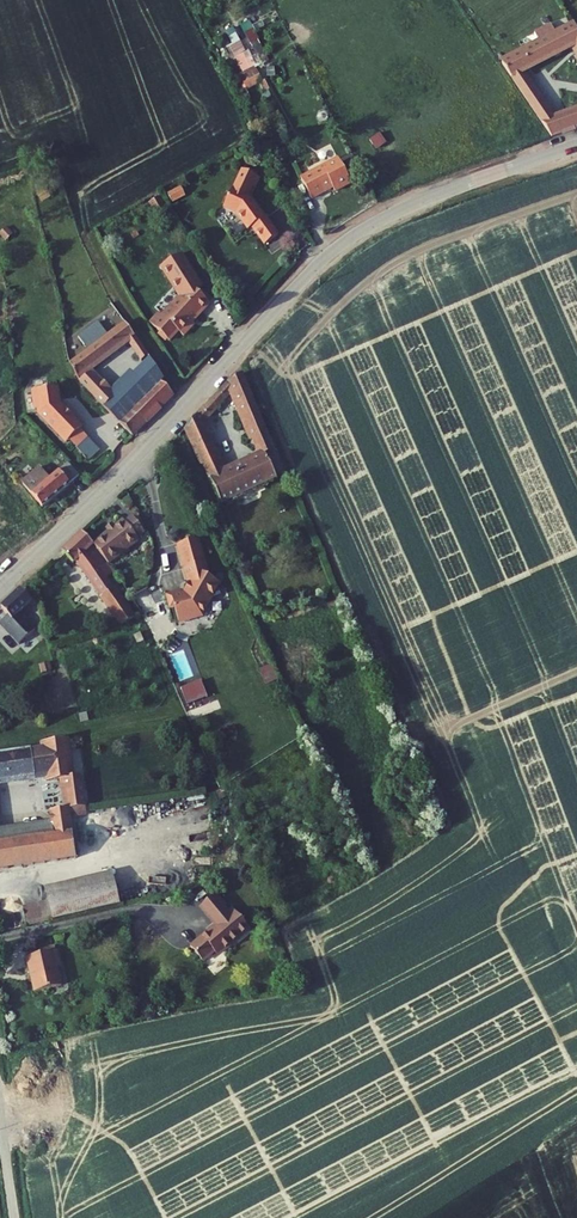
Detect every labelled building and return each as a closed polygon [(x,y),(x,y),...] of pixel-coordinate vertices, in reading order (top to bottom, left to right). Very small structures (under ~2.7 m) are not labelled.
[(261,82),(238,25),(226,30),(231,44),(226,46),(243,89),(261,82)] [(528,51),(538,67),(576,47),(576,26),(556,37),(528,51)] [(551,30),(524,45),(528,51),(556,37),(551,30)] [(528,51),(520,56),(530,71),(538,67),(528,51)] [(520,56),(505,63),(530,100),(544,91),(530,71),(520,56)] [(544,91),(530,100),(540,116),(558,111),(544,91)] [(558,111),(572,134),(576,132),(576,114),(574,106),(558,111)] [(558,111),(540,116),(557,140),(572,134),(558,111)] [(328,171),(330,175),(346,167),(344,163),(328,171)] [(340,196),(356,188),(346,167),(330,175),(328,171),(306,182),(317,203),(333,195),(332,193),(337,191),(340,196)] [(264,178),(251,171),(249,174),(262,181),(264,178)] [(249,174),(238,193),(237,192),(227,209),(239,216),(250,234),(254,231),(265,250),(279,241),(267,222),(266,223),(253,201),(252,200),(257,191),(259,192),(265,183),(262,181),(249,174)] [(216,303),(193,282),(184,292),(187,295),(168,315),(165,312),(156,322),(176,340),(185,331),(190,336),(201,324),(199,322),(216,303)] [(116,333),(131,323),(121,309),(105,320),(116,333)] [(83,356),(74,362),(81,377),(107,405),(118,396),(112,389),(93,369),(132,343),(145,358),(153,352),(131,323),(116,333),(105,320),(85,334),(90,341),(80,347),(82,350),(81,352),(83,356)] [(145,358),(112,389),(118,396),(107,405),(121,421),(166,379),(170,375),(153,352),(145,358)] [(277,446),(243,368),(226,382),(222,386),(232,395),(235,392),(261,451),(225,469),(208,431),(224,415),(218,409),(225,402),(215,393),(187,425),(223,500),(277,474),(266,451),(277,446)] [(166,379),(121,421),(133,434),(178,392),(166,379)] [(67,426),(75,434),(86,423),(88,421),(78,411),(80,409),(73,402),(71,403),(68,400),(66,400),(63,381),(38,385),(41,404),(44,403),(45,408),(65,429),(67,426)] [(232,395),(222,386),(215,393),(225,402),(232,395)] [(93,431),(86,423),(75,434),(82,441),(93,431)] [(67,426),(65,429),(72,436),(75,434),(67,426)] [(277,446),(266,451),(277,474),(287,469),(277,446)] [(76,457),(69,463),(81,476),(88,470),(76,457)] [(46,463),(28,478),(48,503),(81,476),(69,463),(56,474),(46,463)] [(125,519),(122,522),(133,546),(140,539),(138,536),(146,529),(136,515),(127,522),(125,519)] [(111,530),(95,543),(110,563),(133,546),(122,522),(116,527),(113,523),(108,527),(111,530)] [(84,529),(62,549),(76,563),(78,561),(126,624),(135,617),(114,588),(123,581),(110,563),(95,543),(84,529)] [(199,536),(178,543),(186,566),(197,563),(198,569),(191,583),(186,591),(184,592),(183,590),(170,594),(173,605),(177,604),(181,619),(184,618),(187,619),(189,620),(194,618),(196,616),(198,614),(204,612),(213,595),(217,594),(221,587),(219,583),(221,580),(211,574),(199,536)] [(197,563),(186,566),(191,583),(198,569),(197,563)] [(22,589),(2,608),(27,632),(34,625),(22,612),(33,601),(22,589)] [(272,664),(261,668),(264,680),(276,676),(272,664)] [(181,687),(188,704),(208,696),(201,679),(181,687)] [(72,737),(44,743),(45,748),(0,757),(0,785),(49,775),(49,779),(67,775),(72,806),(54,809),(56,818),(58,832),(1,843),(0,838),(0,871),(83,855),(75,805),(90,802),(84,771),(79,772),(72,737)] [(0,829),(0,838),(1,843),(58,832),(56,818),(0,829)] [(0,914),(0,933),(61,920),(60,919),(128,900),(119,868),(53,885),(56,899),(36,903),(36,907),(0,914)] [(222,923),(197,945),(210,960),(221,949),(229,950),(258,925),(239,904),(234,909),(220,892),(206,904),(222,923)] [(62,951),(35,958),(38,968),(36,968),(41,992),(67,986),(63,968),(66,968),(62,951)]
